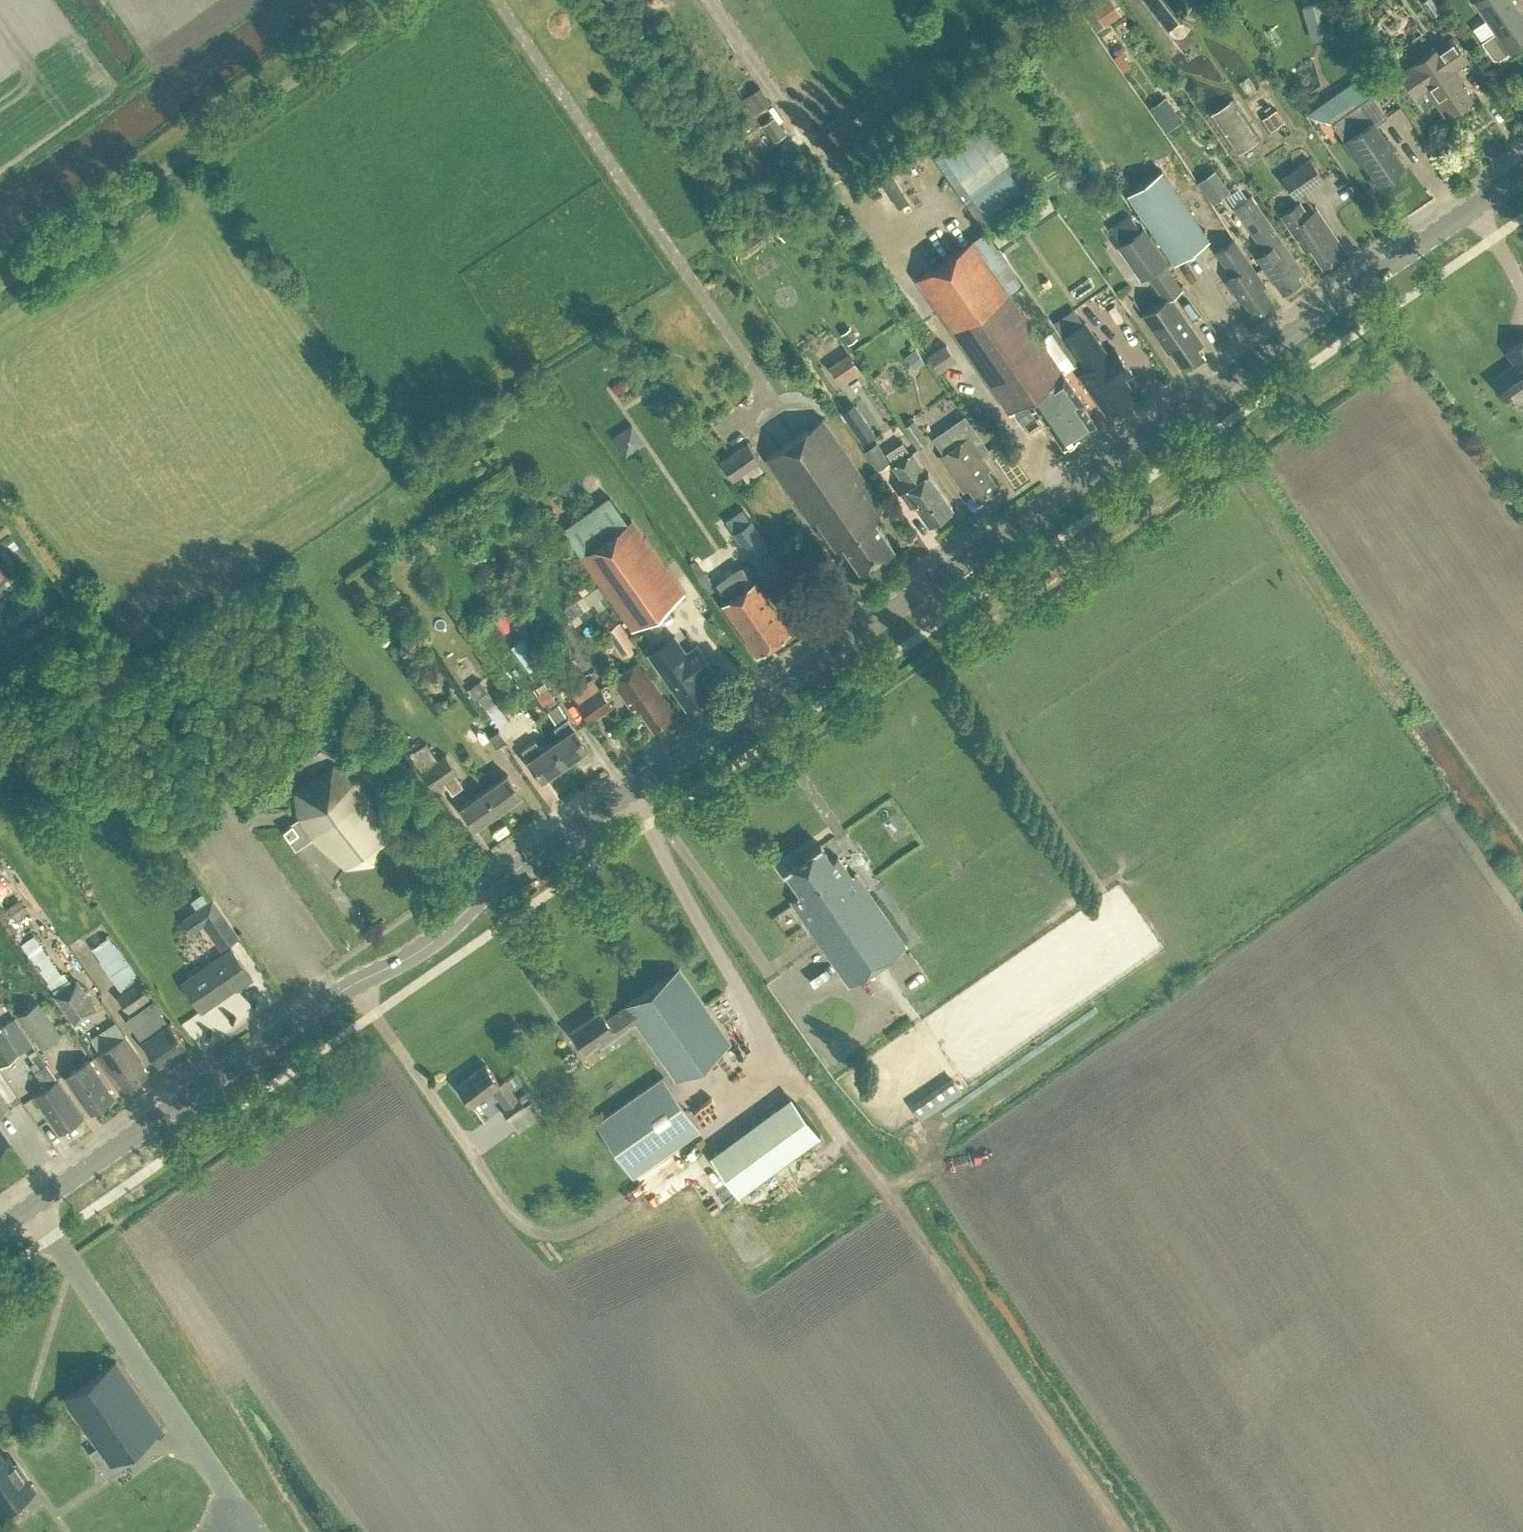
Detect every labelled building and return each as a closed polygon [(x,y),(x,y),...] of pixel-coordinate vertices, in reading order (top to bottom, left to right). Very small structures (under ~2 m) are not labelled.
[(1103,7),(1108,17),(1126,8),(1122,0),(1117,0),(1103,7)] [(1322,0),(1314,2),(1313,0),(1299,0),(1306,29),(1328,23),(1322,0)] [(1495,31),(1482,40),(1493,56),(1498,57),(1508,50),(1509,51),(1522,41),(1522,14),(1513,0),(1474,0),(1495,31)] [(1427,86),(1446,115),(1471,97),(1451,69),(1466,58),(1451,36),(1400,72),(1415,94),(1427,86)] [(757,85),(741,97),(751,112),(768,100),(757,85)] [(1372,92),(1348,109),(1360,127),(1344,139),(1375,183),(1403,163),(1375,123),(1387,114),(1372,92)] [(1209,113),(1236,154),(1259,139),(1231,98),(1209,113)] [(851,117),(818,137),(827,152),(832,159),(864,139),(851,117)] [(935,151),(986,225),(1023,200),(972,126),(935,151)] [(888,147),(904,168),(914,161),(897,140),(888,147)] [(1279,177),(1295,198),(1323,177),(1308,156),(1279,177)] [(1229,191),(1214,169),(1196,182),(1211,203),(1229,191)] [(1209,237),(1162,170),(1128,193),(1176,261),(1209,237)] [(1255,255),(1282,294),(1302,281),(1284,253),(1288,250),(1252,195),(1233,208),(1262,250),(1255,255)] [(1310,244),(1323,264),(1339,252),(1336,247),(1342,243),(1317,207),(1310,212),(1300,196),(1279,210),(1290,226),(1305,247),(1310,244)] [(1118,244),(1141,278),(1148,273),(1165,298),(1143,313),(1168,351),(1171,349),(1181,364),(1201,350),(1197,345),(1203,341),(1193,327),(1189,329),(1185,324),(1189,322),(1171,295),(1182,288),(1164,262),(1167,260),(1143,226),(1141,228),(1131,215),(1111,228),(1121,242),(1118,244)] [(1030,395),(1064,444),(1079,434),(1078,433),(1095,422),(1081,401),(1083,399),(972,238),(917,276),(1009,410),(1030,395)] [(1233,273),(1226,278),(1241,298),(1243,297),(1253,311),(1271,298),(1261,284),(1265,282),(1234,238),(1217,250),(1233,273)] [(1085,320),(1078,325),(1063,335),(1085,368),(1079,372),(1105,411),(1134,391),(1125,377),(1132,372),(1115,347),(1107,352),(1085,320)] [(1507,350),(1516,362),(1492,379),(1507,401),(1512,397),(1509,392),(1522,382),(1522,338),(1507,350)] [(849,352),(830,365),(842,383),(861,370),(849,352)] [(853,403),(843,410),(863,440),(874,432),(853,403)] [(906,422),(920,443),(931,436),(917,415),(906,422)] [(837,545),(843,541),(862,568),(894,545),(876,519),(883,503),(822,416),(766,456),(812,521),(817,517),(837,545)] [(970,484),(978,496),(1000,481),(988,464),(991,462),(969,431),(939,452),(964,488),(970,484)] [(747,467),(751,472),(763,464),(759,459),(761,457),(748,438),(721,457),(735,476),(747,467)] [(877,441),(865,449),(879,469),(891,461),(877,441)] [(894,463),(908,484),(901,489),(911,504),(915,501),(929,521),(940,513),(944,514),(950,509),(950,502),(928,470),(926,471),(912,450),(894,463)] [(684,592),(632,517),(581,553),(633,627),(684,592)] [(750,517),(732,530),(751,556),(769,544),(750,517)] [(716,581),(727,598),(722,601),(757,652),(791,629),(744,562),(716,581)] [(567,607),(574,617),(596,602),(602,610),(609,605),(603,596),(607,594),(601,584),(567,607)] [(503,605),(491,614),(503,630),(515,621),(503,605)] [(622,623),(610,632),(627,654),(638,646),(622,623)] [(525,633),(514,641),(531,666),(542,658),(525,633)] [(668,638),(649,650),(661,668),(687,705),(711,688),(699,670),(711,661),(698,642),(678,655),(675,650),(676,649),(668,638)] [(637,711),(641,708),(654,728),(669,718),(666,713),(671,709),(638,661),(614,677),(637,711)] [(473,686),(480,696),(491,688),(484,678),(481,680),(476,673),(465,681),(470,688),(473,686)] [(616,705),(603,687),(581,703),(594,721),(616,705)] [(486,705),(500,724),(510,716),(496,698),(486,705)] [(567,712),(559,701),(548,709),(556,720),(567,712)] [(528,725),(542,716),(536,706),(522,715),(528,725)] [(476,740),(498,725),(491,715),(470,730),(476,740)] [(552,742),(565,761),(588,744),(575,726),(552,742)] [(507,741),(501,731),(491,737),(497,747),(507,741)] [(529,758),(542,777),(565,761),(552,742),(529,758)] [(431,763),(419,746),(409,753),(434,788),(459,770),(446,752),(431,763)] [(369,794),(357,776),(335,764),(295,790),(298,816),(311,835),(346,866),(373,863),(386,838),(369,794)] [(446,780),(453,791),(464,784),(456,773),(446,780)] [(485,789),(498,807),(521,791),(508,773),(485,789)] [(462,805),(475,824),(498,807),(485,789),(462,805)] [(792,900),(849,982),(905,943),(855,871),(851,874),(838,854),(832,858),(820,842),(784,867),(802,892),(792,900)] [(205,922),(222,947),(241,933),(214,893),(183,915),(194,930),(205,922)] [(21,897),(8,907),(16,919),(29,909),(21,897)] [(974,943),(964,948),(972,964),(982,959),(974,943)] [(253,976),(232,946),(183,981),(202,1009),(239,983),(240,985),(253,976)] [(624,1003),(625,1004),(607,1017),(600,1008),(571,1028),(586,1049),(598,1041),(600,1044),(635,1019),(677,1079),(730,1041),(678,966),(624,1003)] [(95,1006),(77,979),(57,993),(76,1020),(95,1006)] [(38,999),(19,1013),(42,1046),(61,1033),(38,999)] [(128,1017),(159,1063),(187,1044),(170,1017),(166,1019),(152,999),(128,1017)] [(0,1027),(0,1062),(1,1065),(21,1051),(3,1025),(0,1027)] [(135,1053),(138,1051),(125,1033),(98,1052),(111,1070),(113,1068),(126,1086),(148,1071),(135,1053)] [(25,1057),(35,1054),(29,1035),(19,1038),(25,1057)] [(91,1058),(68,1074),(92,1109),(116,1092),(91,1058)] [(34,1093),(60,1131),(84,1114),(47,1061),(35,1069),(46,1085),(34,1093)] [(503,1108),(510,1118),(527,1106),(519,1095),(518,1097),(504,1079),(500,1082),(486,1062),(457,1083),(472,1103),(493,1088),(506,1106),(503,1108)] [(700,1127),(663,1074),(596,1121),(632,1174),(700,1127)] [(952,1074),(924,1093),(935,1108),(962,1089),(952,1074)] [(716,1141),(728,1157),(808,1103),(796,1086),(716,1141)] [(11,1107),(0,1092),(0,1115),(11,1107)] [(810,1104),(726,1160),(741,1182),(825,1126),(810,1104)] [(8,1139),(0,1127),(0,1145),(8,1139)] [(116,1358),(63,1395),(97,1445),(91,1449),(108,1474),(132,1457),(127,1450),(162,1426),(116,1358)] [(1,1509),(34,1488),(16,1461),(13,1463),(7,1454),(4,1456),(0,1450),(0,1507),(1,1509)]
